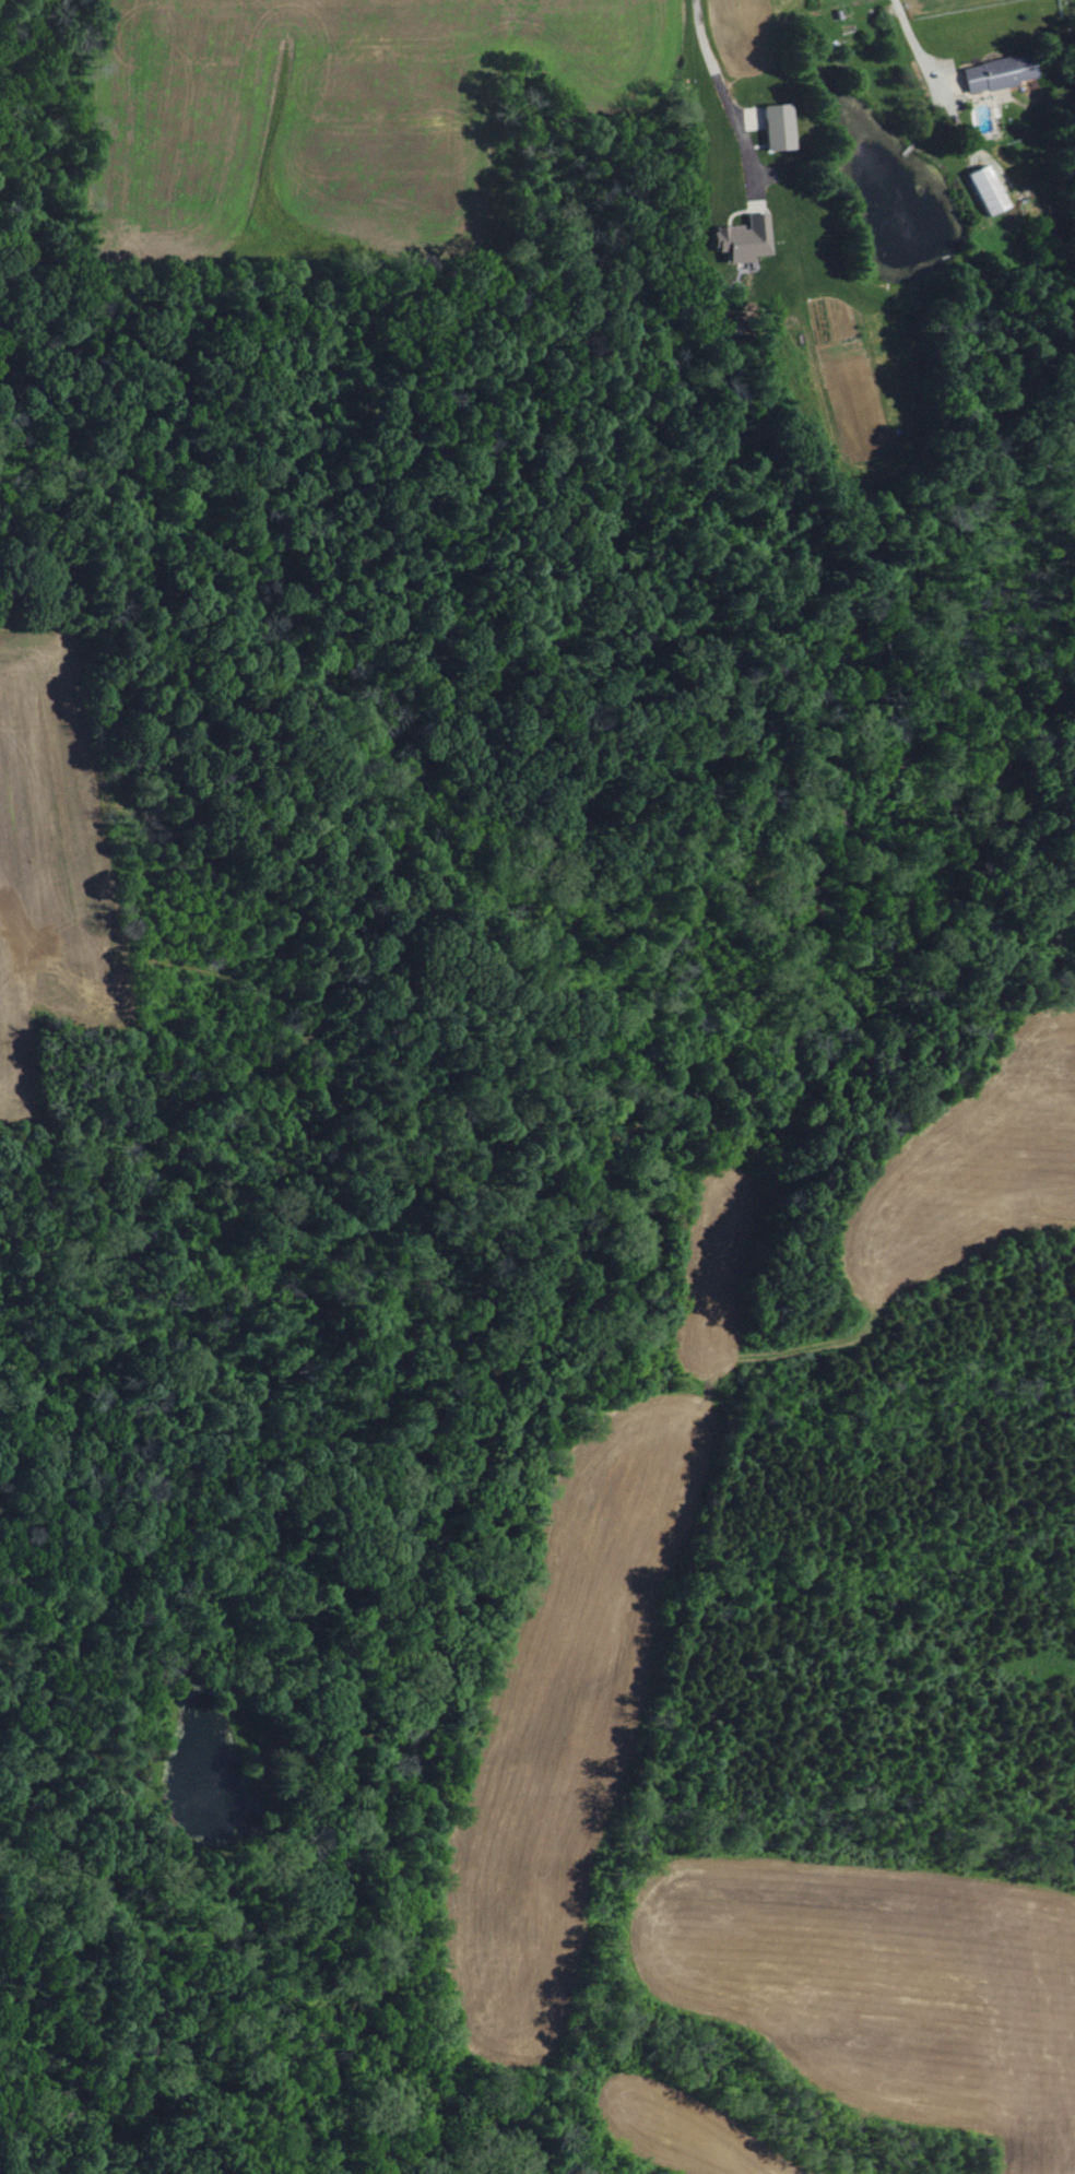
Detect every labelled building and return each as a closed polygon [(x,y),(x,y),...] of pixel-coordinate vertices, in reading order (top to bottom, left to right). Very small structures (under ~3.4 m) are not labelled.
[(958,68),(964,95),(1033,80),(1027,53),(958,68)] [(786,104),(758,105),(760,151),(788,150),(786,104)] [(963,174),(983,217),(1004,208),(983,164),(963,174)] [(763,214),(742,215),(743,225),(708,229),(710,252),(721,252),(722,261),(767,257),(763,214)]
